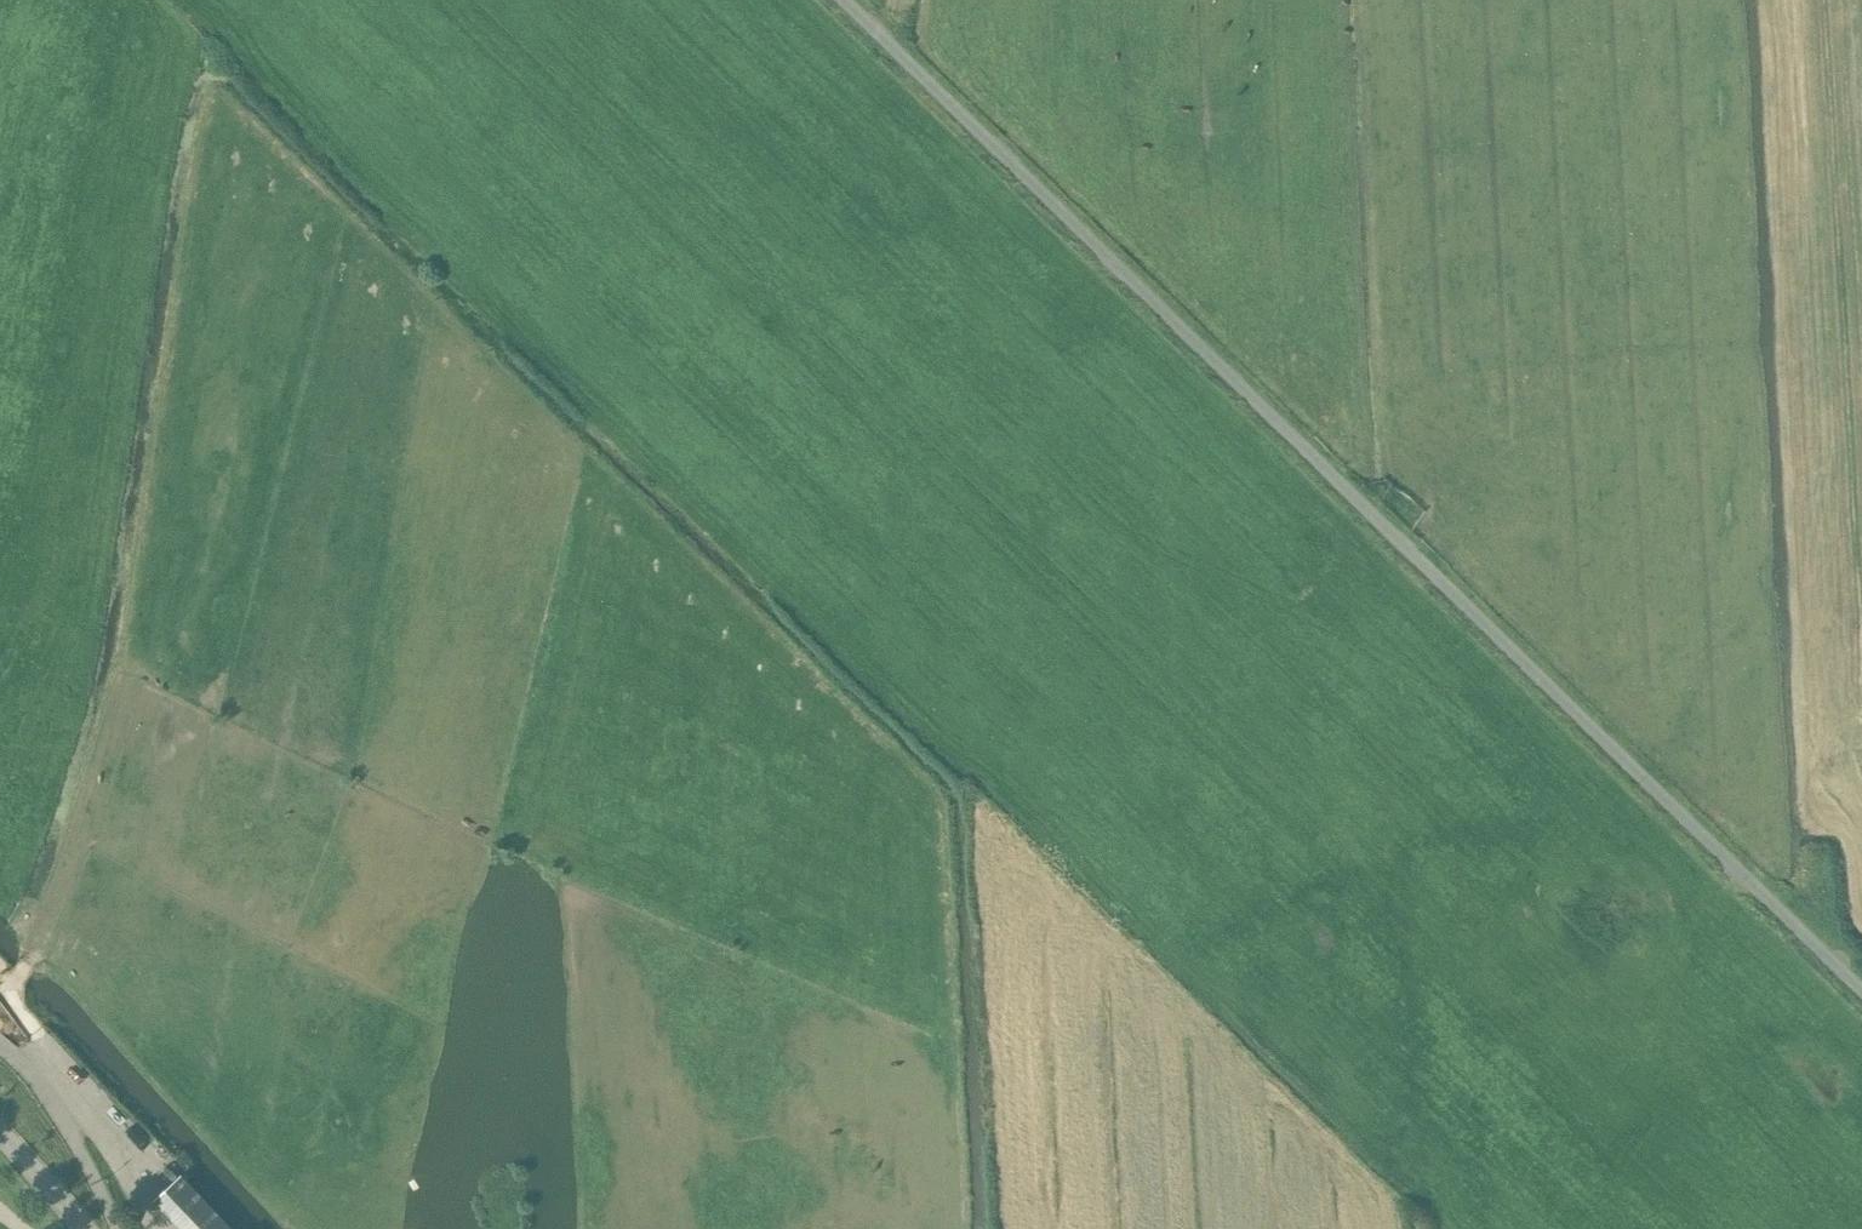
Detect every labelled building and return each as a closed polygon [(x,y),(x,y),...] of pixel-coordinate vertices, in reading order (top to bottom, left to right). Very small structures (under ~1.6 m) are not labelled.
[(182,1174),(155,1200),(183,1228),(235,1228),(182,1174)]
